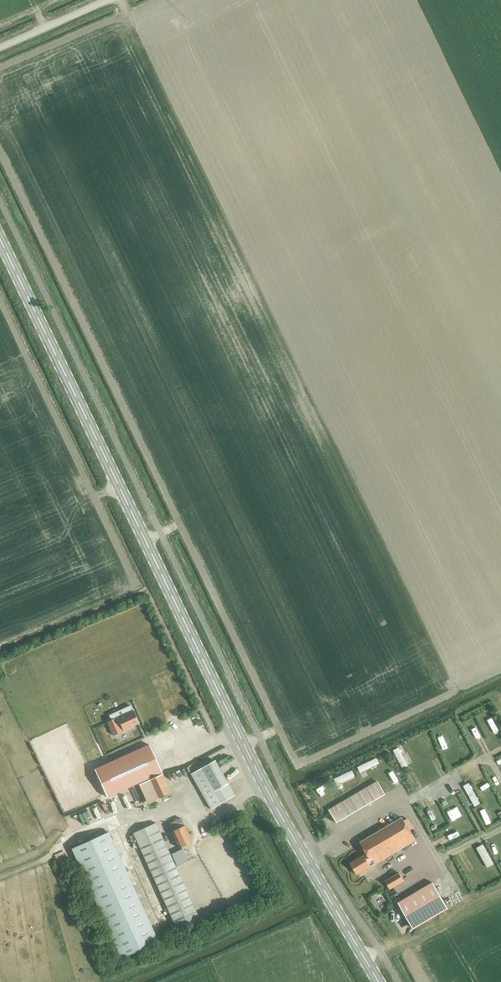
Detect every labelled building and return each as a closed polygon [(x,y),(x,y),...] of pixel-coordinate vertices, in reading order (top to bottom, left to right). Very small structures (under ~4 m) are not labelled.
[(60,643),(64,651),(83,642),(79,634),(60,643)] [(74,680),(92,674),(89,668),(79,671),(78,668),(71,671),(74,680)] [(34,683),(45,679),(44,673),(32,677),(34,683)] [(99,684),(79,692),(81,698),(101,690),(99,684)] [(59,690),(62,702),(69,700),(66,688),(59,690)] [(105,701),(87,708),(90,714),(108,707),(105,701)] [(124,730),(124,731),(132,728),(131,725),(138,722),(131,708),(123,712),(124,715),(106,723),(112,736),(124,730)] [(74,724),(80,721),(75,712),(70,715),(74,724)] [(483,719),(477,722),(482,730),(487,727),(483,719)] [(41,737),(47,735),(42,724),(37,726),(41,737)] [(426,729),(432,746),(439,743),(433,726),(426,729)] [(448,727),(442,729),(446,740),(452,738),(448,727)] [(465,742),(471,739),(466,727),(459,730),(465,742)] [(99,732),(103,745),(110,743),(106,730),(99,732)] [(91,737),(84,740),(89,750),(95,747),(91,737)] [(402,740),(395,744),(404,760),(411,756),(402,740)] [(149,744),(112,761),(114,767),(96,775),(106,797),(161,772),(149,744)] [(380,750),(360,758),(362,764),(382,756),(380,750)] [(214,760),(191,773),(211,809),(234,796),(214,760)] [(233,774),(245,767),(243,762),(230,768),(233,774)] [(337,777),(358,769),(355,763),(335,771),(337,777)] [(33,771),(36,777),(47,772),(45,766),(33,771)] [(477,799),(483,796),(473,775),(467,778),(477,799)] [(161,797),(152,778),(139,784),(147,803),(161,797)] [(328,810),(335,823),(384,794),(376,781),(328,810)] [(457,807),(468,802),(463,792),(453,796),(457,807)] [(428,800),(431,810),(441,806),(438,797),(428,800)] [(81,817),(107,808),(104,799),(78,808),(81,817)] [(375,863),(375,864),(415,840),(402,817),(360,842),(367,854),(350,863),(357,874),(372,865),(375,863)] [(184,825),(184,826),(180,818),(167,824),(178,848),(192,842),(184,825)] [(450,832),(462,827),(460,822),(448,827),(450,832)] [(133,833),(178,932),(200,922),(155,823),(133,833)] [(199,830),(202,836),(213,831),(210,825),(199,830)] [(95,838),(71,849),(120,958),(158,942),(111,838),(108,832),(95,838)] [(126,838),(134,856),(139,854),(131,836),(126,838)] [(489,860),(497,856),(487,836),(479,840),(489,860)] [(387,866),(389,870),(398,865),(396,861),(387,866)] [(385,881),(390,889),(404,881),(399,873),(385,881)] [(398,903),(413,929),(448,908),(433,882),(398,903)]
